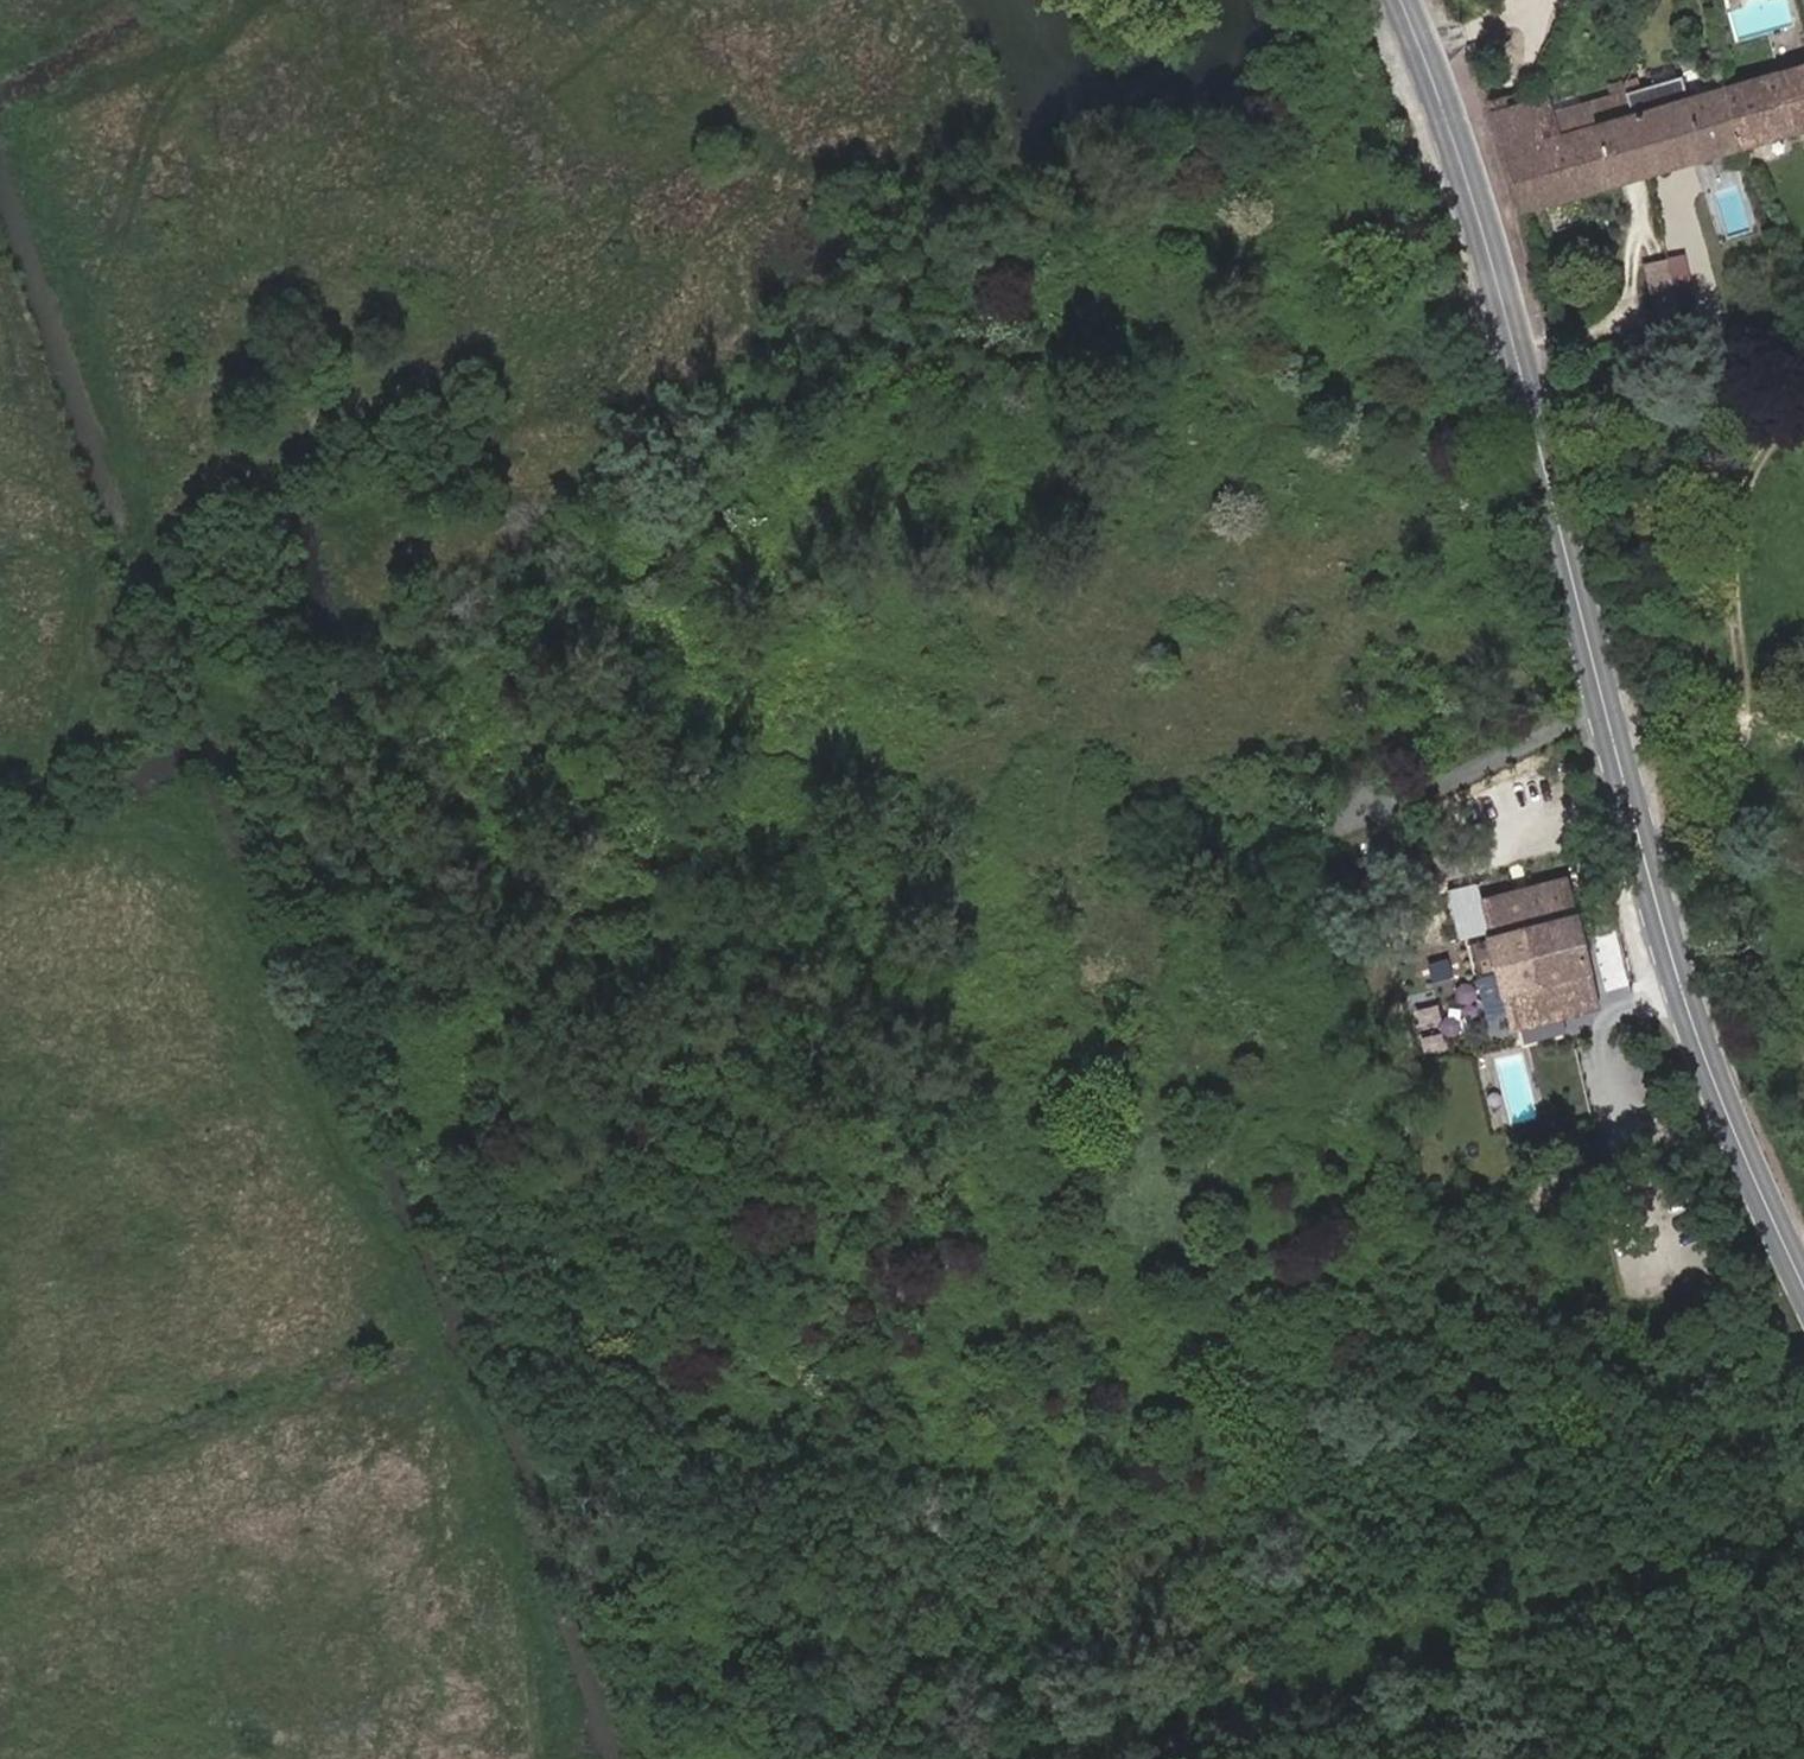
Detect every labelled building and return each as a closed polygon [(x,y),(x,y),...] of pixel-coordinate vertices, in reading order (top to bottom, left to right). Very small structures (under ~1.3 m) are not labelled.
[(1703,96),(1681,103),(1674,81),(1546,118),(1541,103),(1503,113),(1496,103),(1481,108),(1516,216),(1608,188),(1602,170),(1695,144),(1700,162),(1803,131),(1803,65),(1703,96)] [(1608,188),(1700,162),(1695,144),(1602,170),(1608,188)] [(1682,259),(1641,269),(1649,303),(1690,293),(1682,259)] [(1562,885),(1493,904),(1502,939),(1516,991),(1526,1027),(1596,1006),(1572,919),(1562,885)] [(1516,991),(1502,939),(1481,945),(1496,997),(1516,991)]
